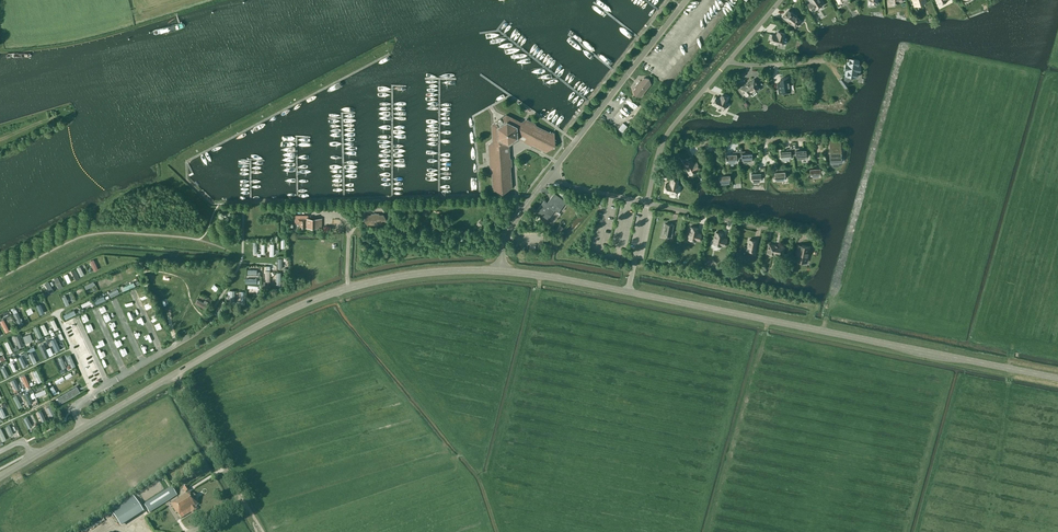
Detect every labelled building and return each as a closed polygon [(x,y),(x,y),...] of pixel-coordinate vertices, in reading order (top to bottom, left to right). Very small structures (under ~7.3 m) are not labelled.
[(822,4),(820,0),(810,0),(811,2),(808,4),(812,10),(815,8),(815,9),(822,4)] [(788,10),(783,17),(795,27),(800,20),(788,10)] [(772,34),(770,42),(782,45),(784,37),(783,37),(784,33),(778,31),(777,35),(772,34)] [(845,65),(845,66),(845,67),(846,69),(845,75),(846,75),(846,76),(843,77),(839,80),(845,87),(849,84),(846,81),(850,78),(850,76),(856,76),(857,71),(859,72),(860,65),(858,64),(858,59),(848,58),(847,64),(845,65)] [(641,96),(651,83),(649,78),(643,77),(641,80),(639,80),(635,86),(636,87),(633,90),(635,95),(641,96)] [(790,91),(788,77),(780,78),(781,82),(777,83),(779,92),(790,91)] [(754,78),(740,88),(745,96),(746,95),(748,98),(760,89),(759,87),(760,86),(754,78)] [(710,91),(717,95),(720,90),(712,86),(710,91)] [(720,98),(716,96),(712,104),(723,109),(727,102),(726,101),(728,98),(722,95),(720,98)] [(546,151),(555,145),(554,133),(552,132),(551,133),(536,125),(535,124),(526,119),(518,124),(506,119),(502,122),(501,121),(499,122),(499,124),(495,126),(496,139),(488,144),(490,167),(491,168),(492,188),(502,193),(512,187),(510,167),(511,166),(511,159),(510,158),(509,145),(512,143),(513,144),(514,143),(516,142),(516,141),(519,138),(524,141),(524,142),(530,145),(531,144),(546,151)] [(627,126),(623,122),(618,128),(622,132),(627,126)] [(840,142),(829,142),(830,162),(832,162),(832,164),(839,164),(839,162),(841,162),(840,142)] [(790,154),(793,154),(793,148),(789,148),(790,150),(780,151),(781,158),(782,158),(783,160),(789,159),(789,157),(791,157),(790,154)] [(793,148),(793,154),(796,154),(796,156),(797,156),(797,159),(805,158),(805,155),(806,155),(805,149),(796,150),(796,148),(793,148)] [(736,157),(739,157),(738,151),(735,152),(736,153),(726,154),(727,161),(728,161),(728,163),(735,163),(735,160),(736,160),(736,157)] [(738,151),(739,157),(742,157),(742,159),(743,159),(743,162),(751,161),(751,158),(752,158),(751,152),(742,153),(742,151),(738,151)] [(691,160),(684,164),(690,174),(697,170),(696,169),(700,168),(696,161),(693,163),(691,160)] [(810,168),(810,175),(812,175),(812,177),(819,177),(818,175),(820,174),(820,167),(810,168)] [(774,171),(775,178),(776,177),(776,181),(784,180),(784,177),(785,177),(784,171),(774,171)] [(763,172),(760,172),(751,173),(751,180),(753,180),(753,182),(759,181),(759,179),(761,179),(761,177),(764,176),(763,172)] [(721,184),(729,183),(729,180),(730,180),(729,174),(719,175),(720,181),(721,181),(721,184)] [(670,184),(666,183),(664,191),(676,194),(677,186),(678,182),(671,180),(670,184)] [(555,194),(547,203),(555,209),(558,211),(563,205),(562,204),(564,201),(555,194)] [(555,209),(547,203),(546,206),(543,203),(537,210),(543,215),(547,218),(549,215),(550,216),(555,209)] [(383,224),(386,219),(383,214),(379,215),(379,213),(371,213),(371,215),(367,215),(364,219),(367,224),(383,224)] [(295,222),(300,222),(300,227),(322,227),(322,218),(303,218),(303,215),(295,215),(295,222)] [(670,236),(673,225),(665,223),(663,234),(670,236)] [(697,232),(698,228),(690,226),(688,238),(699,241),(701,233),(697,232)] [(723,238),(723,234),(715,232),(713,244),(725,246),(726,239),(723,238)] [(757,241),(749,239),(746,251),(754,253),(757,241)] [(784,247),(769,243),(767,252),(773,253),(773,252),(777,253),(777,254),(783,255),(784,247)] [(264,254),(264,257),(273,257),(273,244),(269,244),(268,254),(264,254)] [(806,262),(809,247),(798,244),(794,259),(806,262)] [(248,275),(248,280),(259,279),(258,270),(246,271),(246,275),(248,275)] [(208,283),(211,285),(216,277),(212,275),(208,283)] [(92,298),(95,304),(102,301),(99,295),(92,298)] [(200,307),(205,300),(199,296),(194,303),(200,307)] [(63,315),(65,319),(75,314),(73,310),(63,315)] [(54,330),(58,328),(53,319),(49,321),(54,330)] [(48,320),(42,321),(43,325),(40,325),(43,336),(47,335),(45,325),(49,324),(48,320)] [(158,326),(153,329),(156,334),(161,332),(158,326)] [(29,334),(22,337),(26,344),(32,341),(29,334)] [(46,343),(52,354),(57,352),(52,340),(46,343)] [(71,367),(75,365),(70,354),(66,356),(71,367)] [(53,362),(48,364),(50,370),(56,368),(53,362)] [(93,380),(99,377),(96,371),(90,374),(93,380)] [(63,375),(54,381),(56,384),(64,378),(63,375)] [(53,394),(58,392),(53,385),(49,388),(53,394)] [(72,387),(73,388),(57,397),(60,403),(79,391),(76,385),(72,387)] [(28,402),(34,400),(31,392),(26,395),(28,402)] [(16,400),(18,407),(25,404),(23,397),(16,400)] [(33,426),(31,422),(32,421),(30,415),(24,418),(29,428),(33,426)] [(6,427),(8,434),(15,433),(12,425),(6,427)] [(148,511),(175,493),(172,488),(144,505),(148,511)] [(172,503),(170,504),(177,513),(181,518),(197,508),(196,507),(199,505),(196,501),(197,500),(194,495),(192,496),(190,492),(172,503)] [(120,525),(142,511),(133,496),(111,510),(120,525)]
